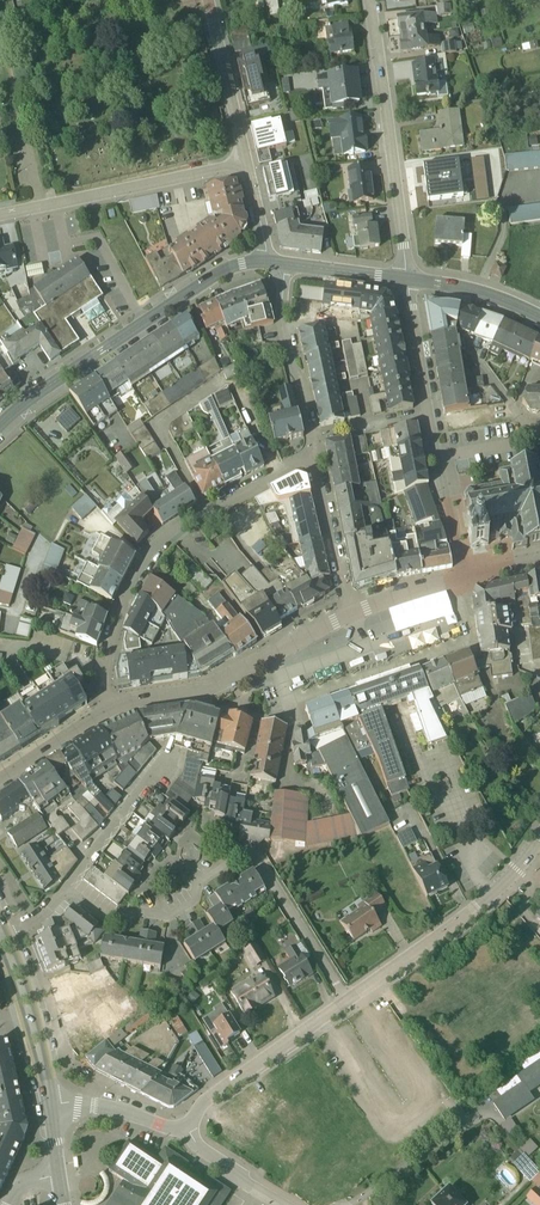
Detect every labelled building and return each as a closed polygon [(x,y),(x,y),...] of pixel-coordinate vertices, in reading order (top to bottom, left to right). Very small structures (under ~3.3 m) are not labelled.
[(269,16),(279,15),(277,0),(267,0),(269,16)] [(397,20),(399,36),(425,33),(424,27),(437,25),(436,17),(456,14),(455,6),(434,9),(435,15),(397,20)] [(347,25),(327,28),(330,55),(350,52),(347,25)] [(286,29),(279,30),(280,41),(287,40),(286,29)] [(230,34),(235,54),(252,50),(248,32),(230,34)] [(426,39),(425,33),(399,36),(402,54),(437,49),(440,49),(438,37),(436,38),(426,39)] [(276,44),(270,46),(274,59),(280,57),(276,44)] [(441,45),(442,54),(456,53),(455,44),(441,45)] [(425,64),(415,65),(418,85),(415,86),(416,96),(428,95),(429,96),(437,95),(437,98),(447,97),(445,82),(437,83),(436,73),(446,72),(444,55),(424,58),(425,64)] [(260,58),(236,64),(247,108),(271,102),(260,58)] [(346,109),(346,104),(357,103),(355,85),(357,85),(355,73),(316,78),(318,91),(322,90),(325,110),(332,109),(332,111),(346,109)] [(419,133),(421,151),(465,147),(461,110),(439,112),(441,131),(419,133)] [(327,123),(329,140),(340,139),(342,156),(364,153),(364,150),(366,150),(365,139),(363,139),(360,118),(327,123)] [(280,121),(249,129),(258,166),(271,163),(268,151),(286,147),(280,121)] [(523,138),(504,140),(506,154),(525,151),(523,138)] [(502,156),(503,171),(539,168),(539,153),(524,154),(502,156)] [(423,166),(427,202),(463,197),(458,161),(423,166)] [(291,165),(262,172),(270,202),(276,201),(278,208),(295,204),(300,203),(291,165)] [(321,176),(320,167),(312,168),(313,178),(321,176)] [(346,170),(351,204),(372,201),(367,167),(346,170)] [(205,188),(212,216),(241,209),(236,181),(205,188)] [(316,191),(303,194),(305,201),(317,198),(316,191)] [(159,210),(156,196),(128,202),(131,216),(159,210)] [(279,214),(273,216),(281,249),(320,254),(323,229),(301,226),(297,210),(296,210),(295,204),(278,208),(279,214)] [(509,210),(511,225),(539,221),(539,205),(509,210)] [(245,220),(241,209),(212,216),(166,248),(182,276),(234,241),(235,240),(243,225),(245,220)] [(371,215),(352,218),(353,227),(372,224),(371,215)] [(464,222),(434,220),(432,244),(461,246),(460,258),(470,259),(472,236),(463,235),(464,222)] [(352,238),(354,250),(379,247),(376,227),(356,230),(357,238),(352,238)] [(17,269),(13,246),(3,248),(2,243),(0,244),(0,270),(5,269),(6,271),(17,269)] [(159,289),(182,276),(166,248),(145,261),(159,289)] [(31,307),(32,314),(60,355),(78,343),(65,323),(71,318),(72,320),(80,315),(79,314),(80,312),(83,316),(99,305),(96,301),(102,297),(77,260),(47,280),(28,292),(31,307)] [(28,277),(44,275),(43,264),(27,266),(28,277)] [(505,269),(496,265),(491,274),(500,278),(505,269)] [(261,286),(215,302),(226,331),(242,323),(246,331),(258,328),(272,325),(261,286)] [(299,287),(297,299),(360,307),(361,294),(299,287)] [(18,306),(8,290),(0,295),(0,296),(10,311),(18,306)] [(371,318),(395,313),(393,303),(387,294),(362,291),(361,294),(360,307),(359,314),(372,317),(371,318)] [(428,301),(425,302),(431,337),(455,333),(459,308),(443,305),(428,301)] [(230,339),(226,331),(215,302),(200,310),(203,319),(201,320),(206,332),(213,329),(220,343),(230,339)] [(474,338),(481,314),(466,310),(462,334),(474,338)] [(368,319),(372,338),(399,333),(395,313),(368,319)] [(17,325),(22,332),(34,350),(39,346),(50,362),(60,355),(32,314),(17,325)] [(502,322),(481,314),(474,338),(491,345),(502,322)] [(182,317),(169,326),(185,349),(197,340),(182,317)] [(514,357),(524,333),(502,322),(491,345),(488,352),(499,358),(502,352),(514,357)] [(169,326),(115,364),(132,389),(187,352),(185,349),(169,326)] [(304,350),(306,358),(331,352),(330,351),(339,349),(338,343),(328,346),(324,327),(298,333),(301,351),(304,350)] [(258,328),(246,331),(249,344),(261,341),(258,328)] [(34,350),(22,332),(9,341),(6,336),(0,340),(0,343),(8,355),(6,356),(13,366),(19,362),(18,360),(34,350)] [(245,332),(234,334),(236,342),(246,340),(245,332)] [(372,338),(377,357),(402,351),(399,333),(372,338)] [(455,333),(431,337),(434,356),(459,352),(455,333)] [(537,339),(524,333),(514,357),(529,361),(537,339)] [(537,339),(529,361),(539,365),(539,340),(537,339)] [(358,378),(351,346),(350,341),(341,343),(349,380),(358,378)] [(360,344),(351,346),(358,378),(367,376),(360,344)] [(377,357),(381,376),(405,370),(402,351),(377,357)] [(333,364),(331,352),(306,358),(308,370),(333,364)] [(459,352),(434,356),(440,393),(466,389),(459,352)] [(213,359),(143,405),(151,418),(219,373),(213,359)] [(238,363),(222,371),(227,380),(243,373),(238,363)] [(114,402),(132,389),(115,364),(96,377),(114,402)] [(336,376),(333,364),(308,370),(311,381),(336,376)] [(3,399),(16,390),(14,388),(4,372),(0,367),(0,394),(3,399)] [(10,368),(4,372),(14,388),(21,383),(10,368)] [(381,376),(385,395),(409,389),(405,370),(381,376)] [(337,377),(336,376),(311,381),(316,406),(353,398),(352,393),(340,395),(337,382),(345,381),(344,375),(337,377)] [(468,381),(470,389),(484,387),(482,378),(468,381)] [(88,381),(69,394),(92,427),(110,415),(88,381)] [(211,398),(217,410),(235,404),(227,386),(211,398)] [(265,411),(268,420),(297,413),(291,388),(278,391),(282,407),(265,411)] [(385,395),(389,413),(412,408),(409,389),(385,395)] [(466,389),(440,393),(443,413),(470,409),(466,389)] [(528,389),(521,404),(530,412),(539,413),(539,389),(528,389)] [(382,394),(371,395),(373,413),(384,412),(382,394)] [(221,448),(207,456),(223,488),(245,476),(229,439),(217,410),(211,398),(198,406),(205,415),(210,417),(222,442),(220,444),(221,448)] [(356,398),(353,398),(316,406),(320,428),(344,423),(343,421),(360,417),(356,398)] [(80,419),(69,408),(55,421),(66,433),(80,419)] [(167,431),(172,441),(193,429),(185,413),(167,425),(167,431)] [(303,437),(297,413),(268,420),(273,445),(303,437)] [(139,418),(126,427),(146,459),(159,451),(139,418)] [(416,426),(380,433),(384,450),(419,443),(416,426)] [(263,467),(246,431),(229,439),(245,476),(263,467)] [(364,437),(325,444),(334,490),(360,485),(354,457),(369,453),(364,437)] [(207,456),(205,451),(184,462),(202,499),(223,488),(207,456)] [(133,469),(122,453),(114,458),(125,474),(133,469)] [(462,500),(464,500),(467,506),(464,507),(464,508),(467,508),(467,511),(467,512),(467,515),(469,517),(470,522),(469,524),(470,527),(471,531),(467,531),(471,549),(476,548),(477,547),(477,546),(481,545),(484,547),(484,546),(488,546),(487,541),(498,539),(498,542),(500,542),(500,539),(510,537),(512,548),(511,550),(512,551),(514,549),(524,547),(524,550),(526,549),(526,547),(539,545),(539,468),(536,469),(535,466),(534,466),(534,468),(511,472),(511,470),(509,470),(510,473),(499,475),(497,474),(496,475),(498,477),(501,488),(499,488),(490,490),(490,487),(488,488),(489,490),(478,492),(478,490),(476,490),(477,492),(470,492),(469,490),(467,491),(468,493),(464,498),(462,498),(462,500)] [(171,489),(166,493),(179,515),(195,505),(175,473),(166,480),(171,489)] [(279,487),(286,498),(309,493),(306,483),(296,479),(279,487)] [(162,526),(179,515),(166,493),(159,499),(146,480),(137,487),(162,526)] [(334,490),(339,515),(381,506),(376,482),(360,485),(334,490)] [(417,546),(417,549),(436,545),(446,544),(426,485),(403,494),(415,529),(414,529),(417,546)] [(135,491),(106,513),(136,545),(148,534),(139,524),(151,514),(135,491)] [(283,549),(299,547),(320,541),(309,493),(286,498),(281,499),(292,543),(281,545),(283,549)] [(86,496),(70,510),(80,522),(96,508),(86,496)] [(29,516),(38,506),(30,498),(21,509),(29,516)] [(381,506),(339,515),(344,543),(366,538),(386,534),(384,524),(381,506)] [(384,524),(386,534),(395,533),(393,522),(384,524)] [(25,555),(35,535),(30,532),(32,528),(24,524),(12,548),(25,555)] [(207,524),(199,529),(208,543),(216,538),(208,524),(207,524)] [(16,537),(9,533),(5,541),(13,545),(16,537)] [(386,534),(395,578),(396,578),(422,573),(417,549),(417,546),(413,546),(412,545),(407,546),(407,547),(404,548),(402,535),(395,536),(395,533),(386,534)] [(386,534),(366,538),(375,582),(375,585),(395,578),(386,534)] [(366,538),(344,543),(352,586),(354,586),(359,588),(359,589),(359,590),(375,585),(375,582),(366,538)] [(329,577),(320,541),(299,547),(301,558),(291,561),(312,587),(322,581),(329,577)] [(121,582),(133,558),(102,542),(94,556),(104,561),(98,571),(121,582)] [(51,544),(44,563),(56,570),(64,551),(51,544)] [(417,549),(422,573),(452,568),(448,547),(437,549),(436,545),(417,549)] [(285,591),(296,611),(329,592),(322,581),(312,587),(291,561),(273,576),(285,591)] [(56,570),(44,563),(40,575),(60,582),(63,573),(56,570)] [(112,602),(121,582),(98,571),(88,565),(78,585),(88,590),(112,602)] [(5,566),(0,582),(0,590),(13,594),(20,571),(5,566)] [(193,566),(188,569),(192,577),(198,574),(193,566)] [(285,591),(273,576),(267,568),(259,574),(270,590),(262,595),(277,622),(296,611),(285,591)] [(200,572),(190,582),(201,593),(211,583),(200,572)] [(254,626),(262,638),(281,628),(277,622),(262,595),(256,594),(234,574),(223,585),(254,626)] [(47,592),(51,584),(37,579),(34,587),(47,592)] [(173,595),(149,579),(140,596),(159,611),(173,595)] [(526,581),(532,609),(529,627),(527,631),(532,662),(539,661),(539,579),(526,581)] [(532,609),(526,581),(479,592),(473,601),(475,617),(532,609)] [(190,585),(182,591),(188,598),(196,592),(190,585)] [(0,590),(0,604),(9,606),(13,594),(0,590)] [(37,596),(30,594),(27,602),(35,605),(37,596)] [(73,598),(64,594),(61,603),(70,607),(73,598)] [(173,595),(159,611),(165,621),(186,651),(198,677),(232,656),(218,635),(207,621),(173,595)] [(218,635),(232,656),(235,658),(255,642),(237,619),(217,595),(209,603),(222,622),(216,627),(221,632),(218,635)] [(159,611),(140,596),(128,617),(123,642),(125,653),(140,651),(138,638),(151,644),(165,621),(159,611)] [(78,601),(72,619),(102,630),(107,616),(86,609),(88,604),(78,601)] [(475,617),(477,638),(507,634),(512,633),(510,623),(518,622),(518,625),(523,628),(529,627),(532,609),(475,617)] [(97,647),(102,630),(72,619),(65,617),(58,631),(97,647)] [(32,621),(20,618),(15,635),(27,638),(32,621)] [(509,655),(507,634),(477,638),(481,659),(482,662),(472,664),(475,671),(489,669),(490,679),(512,676),(510,663),(509,655)] [(134,658),(119,661),(116,672),(117,690),(198,677),(186,651),(134,658)] [(442,663),(459,698),(482,689),(475,671),(472,664),(468,653),(442,663)] [(419,672),(443,723),(447,721),(441,708),(455,702),(457,706),(456,707),(456,709),(456,710),(457,712),(458,713),(460,715),(462,717),(468,715),(464,707),(459,698),(442,663),(419,672)] [(71,714),(86,705),(79,693),(75,687),(82,682),(76,672),(68,676),(62,668),(14,698),(39,738),(58,726),(57,724),(71,714)] [(409,673),(400,676),(403,682),(397,684),(403,700),(408,699),(409,701),(406,701),(408,707),(413,706),(416,715),(409,718),(415,735),(422,732),(427,748),(446,741),(450,739),(443,723),(419,672),(418,670),(409,673)] [(355,692),(375,685),(400,676),(409,673),(408,671),(355,689),(355,692)] [(347,695),(371,748),(374,755),(378,762),(386,787),(393,804),(401,801),(399,794),(409,790),(380,708),(387,706),(382,689),(377,691),(375,685),(355,692),(347,695)] [(459,698),(464,707),(486,698),(482,689),(459,698)] [(500,698),(512,726),(528,717),(536,709),(530,695),(511,702),(507,694),(500,698)] [(328,701),(353,754),(371,748),(347,695),(329,701),(329,700),(328,700),(328,701)] [(20,751),(39,738),(14,698),(0,708),(0,720),(20,751)] [(350,816),(361,838),(389,825),(357,761),(353,754),(328,701),(305,709),(314,733),(307,735),(308,744),(316,753),(318,752),(325,766),(350,816)] [(160,713),(164,738),(163,740),(163,741),(164,738),(176,736),(188,709),(160,713)] [(188,709),(176,736),(175,738),(171,749),(172,749),(173,747),(188,752),(199,713),(194,711),(193,712),(189,711),(189,709),(188,709)] [(135,716),(147,741),(164,738),(160,713),(135,716)] [(166,798),(183,810),(187,805),(191,799),(193,800),(197,779),(199,771),(199,770),(203,763),(207,764),(211,749),(219,717),(218,717),(217,719),(213,718),(213,716),(199,713),(188,752),(186,760),(182,774),(165,797),(166,798)] [(228,719),(220,752),(232,755),(233,752),(238,754),(244,755),(252,723),(251,723),(248,722),(247,722),(245,721),(243,720),(244,718),(243,718),(240,717),(239,717),(236,716),(233,715),(230,715),(229,714),(228,719)] [(129,763),(147,743),(147,741),(135,716),(100,732),(107,742),(116,757),(121,760),(122,759),(129,763)] [(219,717),(211,749),(220,752),(228,719),(225,719),(224,719),(221,718),(219,717)] [(20,751),(0,720),(0,764),(20,751)] [(276,783),(287,727),(261,722),(249,777),(276,783)] [(308,744),(307,735),(306,733),(304,731),(301,729),(298,729),(295,731),(294,733),(294,736),(295,745),(291,746),(294,767),(306,765),(305,758),(309,758),(311,769),(325,766),(318,752),(316,753),(308,744)] [(98,733),(100,732),(100,731),(99,731),(98,732),(71,749),(72,750),(98,733)] [(82,770),(91,783),(116,768),(118,771),(120,773),(127,765),(129,763),(122,759),(121,760),(116,757),(107,742),(105,744),(98,733),(72,750),(83,769),(82,770)] [(147,743),(129,763),(127,765),(135,776),(141,770),(154,753),(156,752),(147,743)] [(71,775),(87,793),(98,805),(108,816),(113,809),(104,799),(92,786),(91,783),(82,770),(83,769),(72,750),(60,757),(71,775)] [(72,799),(98,828),(104,821),(93,810),(88,805),(82,798),(87,793),(71,775),(60,757),(47,766),(47,765),(45,766),(72,799)] [(127,765),(120,773),(112,783),(122,792),(135,776),(127,765)] [(19,785),(40,814),(40,815),(57,838),(69,829),(62,819),(59,818),(57,819),(56,817),(56,814),(59,812),(62,812),(67,809),(80,823),(71,831),(82,843),(98,828),(72,799),(45,766),(44,767),(48,774),(46,776),(43,774),(39,775),(36,776),(31,780),(29,782),(28,785),(28,789),(26,791),(21,785),(20,784),(19,785)] [(44,767),(43,767),(42,767),(41,767),(40,768),(39,768),(39,769),(38,770),(38,771),(37,772),(27,780),(27,779),(26,780),(24,780),(23,780),(22,781),(21,782),(21,783),(20,784),(21,785),(26,791),(28,789),(28,785),(29,782),(31,780),(36,776),(39,775),(43,774),(46,776),(48,774),(44,767)] [(199,771),(197,779),(214,782),(215,773),(199,770),(199,771)] [(197,779),(193,800),(196,801),(204,802),(204,806),(203,808),(209,809),(208,811),(209,812),(209,808),(213,786),(214,782),(197,779)] [(19,785),(0,798),(0,822),(1,823),(18,812),(24,813),(26,811),(31,819),(7,835),(16,849),(46,829),(37,816),(40,814),(19,785)] [(213,786),(209,808),(219,810),(219,815),(225,816),(228,797),(229,788),(213,786)] [(424,801),(420,789),(410,792),(415,804),(424,801)] [(104,799),(113,809),(121,799),(111,791),(104,799)] [(88,805),(93,810),(98,805),(87,793),(82,798),(88,805)] [(309,796),(275,793),(271,824),(268,840),(305,843),(307,824),(309,796)] [(244,800),(228,797),(225,816),(224,821),(234,822),(233,828),(239,829),(242,813),(244,800)] [(175,826),(185,812),(183,810),(166,798),(156,811),(175,826)] [(164,840),(175,826),(156,811),(145,825),(164,840)] [(252,815),(242,813),(239,829),(237,840),(259,844),(268,840),(271,824),(252,820),(252,815)] [(361,838),(350,816),(307,824),(305,843),(306,849),(361,838)] [(155,853),(164,840),(145,825),(136,837),(155,853)] [(417,842),(410,829),(396,836),(402,849),(417,842)] [(145,866),(155,853),(136,837),(125,851),(145,866)] [(36,845),(20,855),(44,891),(58,881),(60,884),(77,863),(66,848),(51,858),(52,860),(48,863),(36,845)] [(135,880),(145,866),(125,851),(115,864),(135,880)] [(430,853),(409,864),(426,898),(447,888),(430,853)] [(124,893),(135,880),(115,864),(105,878),(124,893)] [(124,893),(105,878),(92,868),(83,880),(115,905),(124,893)] [(266,891),(252,871),(239,879),(241,882),(229,890),(227,886),(215,895),(228,916),(266,891)] [(340,923),(353,942),(370,930),(372,933),(381,927),(374,916),(386,908),(375,893),(356,907),(359,910),(340,923)] [(228,916),(215,895),(208,899),(215,910),(207,915),(214,926),(219,933),(233,924),(228,916)] [(43,941),(36,944),(46,973),(55,969),(56,969),(57,972),(65,969),(64,966),(69,965),(71,966),(78,963),(78,962),(81,961),(77,950),(93,944),(103,932),(73,908),(63,919),(42,927),(43,931),(40,932),(43,941)] [(240,918),(246,928),(258,919),(251,910),(240,918)] [(198,920),(192,924),(210,953),(225,943),(219,933),(214,926),(205,931),(198,920)] [(195,963),(210,953),(192,924),(185,929),(191,939),(183,944),(195,963)] [(138,943),(129,941),(125,963),(142,965),(148,932),(140,931),(138,943)] [(156,933),(148,932),(142,965),(160,969),(164,947),(154,945),(156,933)] [(129,941),(103,937),(100,958),(125,963),(129,941)] [(255,944),(243,951),(254,969),(266,961),(255,944)] [(285,954),(289,961),(286,962),(281,959),(275,963),(278,968),(276,969),(285,983),(286,982),(289,987),(293,985),(293,986),(303,980),(302,979),(308,975),(308,976),(311,974),(303,962),(309,958),(300,944),(285,954)] [(103,968),(98,955),(91,958),(93,962),(85,965),(89,974),(103,968)] [(198,974),(191,962),(184,966),(187,970),(180,974),(183,978),(177,981),(184,994),(191,990),(190,987),(196,983),(193,978),(198,974)] [(95,991),(117,983),(105,968),(103,968),(89,974),(95,991)] [(244,1016),(274,997),(260,975),(230,994),(244,1016)] [(59,985),(50,989),(55,1003),(82,993),(77,979),(70,981),(69,979),(58,983),(59,985)] [(177,981),(161,979),(159,994),(175,997),(177,981)] [(198,996),(191,991),(186,1000),(193,1005),(198,996)] [(110,995),(88,1014),(105,1034),(134,1008),(129,1002),(131,1000),(128,997),(119,1004),(110,995)] [(72,999),(56,1005),(61,1018),(77,1012),(72,999)] [(215,1012),(202,1019),(221,1049),(228,1044),(226,1042),(239,1033),(220,1004),(213,1009),(215,1012)] [(151,1020),(144,1012),(84,1059),(94,1071),(123,1047),(120,1043),(151,1020)] [(177,1040),(187,1033),(177,1016),(165,1022),(162,1017),(94,1071),(139,1094),(161,1077),(179,1043),(177,1040)] [(202,1041),(196,1032),(188,1037),(194,1047),(202,1041)] [(7,1040),(0,1042),(0,1191),(27,1131),(7,1040)] [(221,1072),(204,1045),(195,1051),(212,1078),(221,1072)] [(519,1065),(524,1072),(489,1098),(504,1121),(534,1101),(529,1094),(539,1086),(539,1051),(519,1065)] [(173,1108),(198,1090),(179,1079),(183,1070),(173,1065),(165,1081),(160,1078),(139,1094),(168,1109),(173,1108)] [(500,1126),(508,1137),(517,1130),(510,1119),(500,1126)] [(537,1149),(530,1141),(519,1150),(527,1158),(537,1149)] [(230,1192),(206,1177),(201,1185),(182,1172),(188,1163),(164,1148),(156,1161),(128,1142),(108,1171),(123,1181),(107,1204),(221,1204),(230,1192)] [(508,1160),(529,1183),(539,1173),(539,1172),(519,1150),(508,1160)] [(81,1202),(80,1204),(99,1204),(103,1201),(107,1196),(109,1190),(108,1183),(106,1177),(103,1172),(98,1176),(102,1181),(103,1187),(102,1192),(99,1197),(96,1201),(91,1202),(86,1203),(81,1202)] [(531,1182),(537,1189),(539,1186),(539,1174),(531,1182)] [(431,1204),(432,1204),(465,1204),(457,1197),(460,1194),(452,1185),(431,1204)] [(535,1188),(525,1198),(533,1204),(539,1204),(539,1193),(535,1188)]
